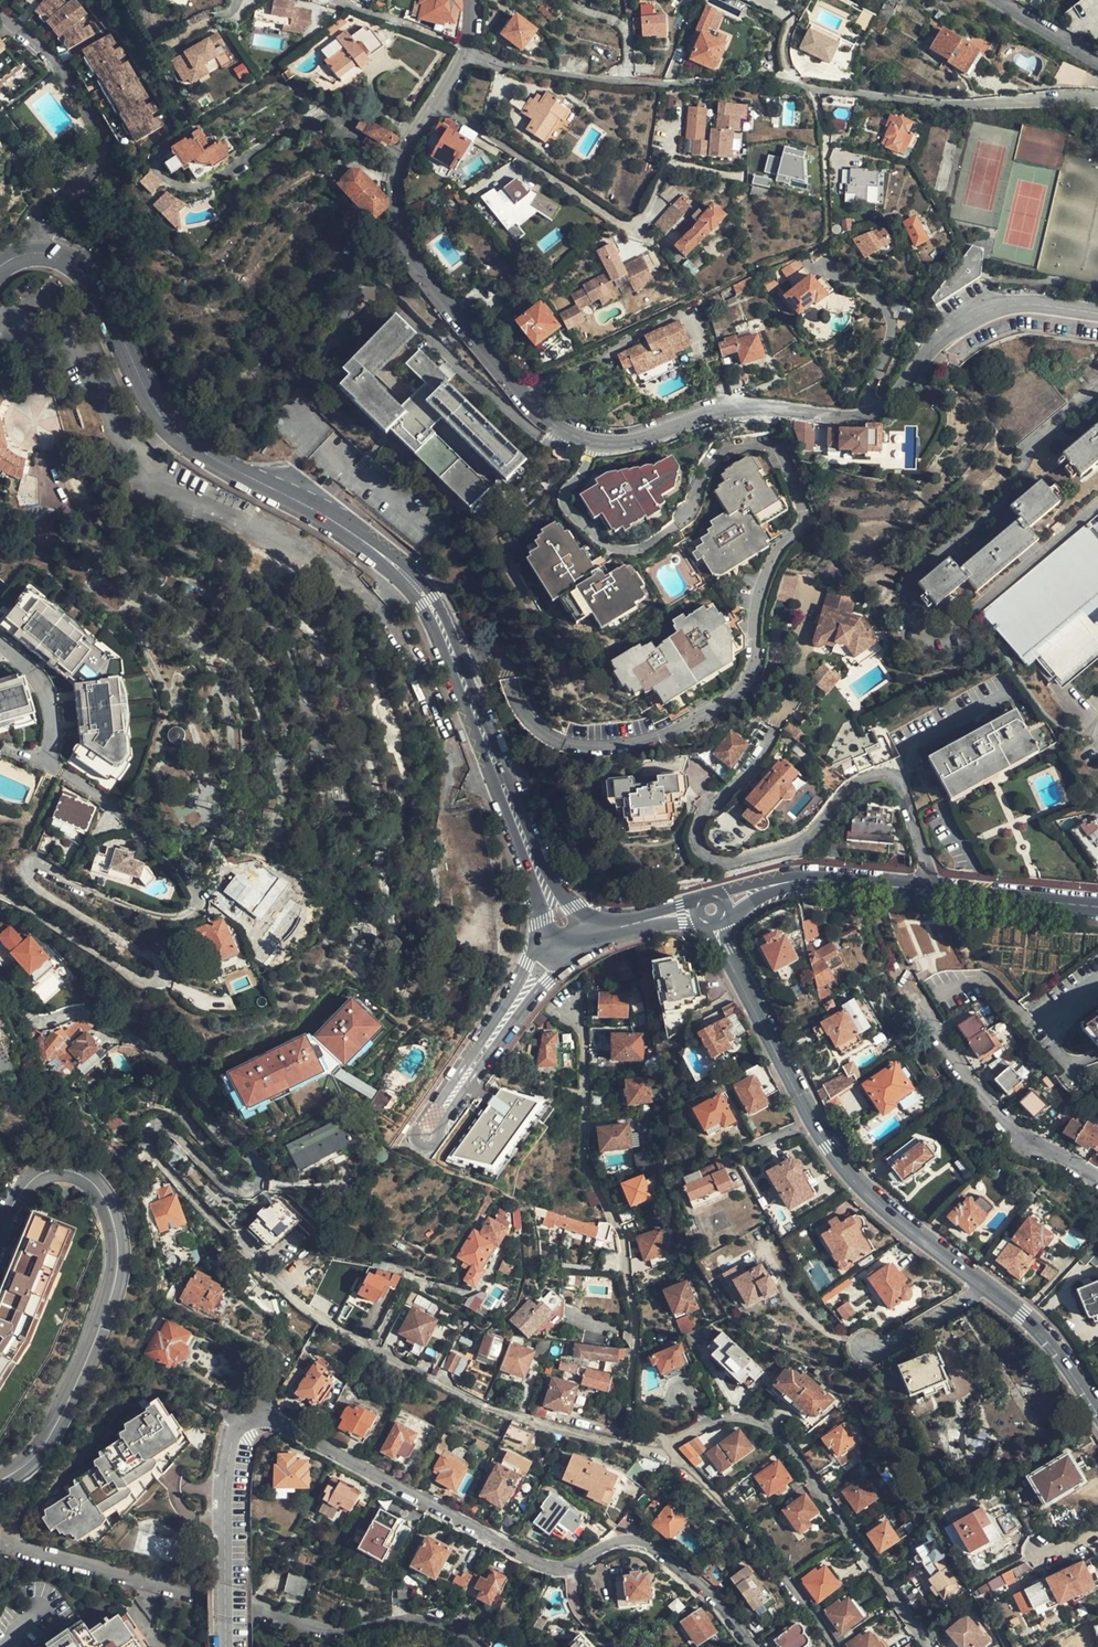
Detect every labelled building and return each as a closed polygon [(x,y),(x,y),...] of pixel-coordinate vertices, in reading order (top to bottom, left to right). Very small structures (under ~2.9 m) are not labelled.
[(65,2),(62,4),(57,0),(40,0),(26,18),(32,23),(36,20),(55,42),(53,45),(58,54),(92,33),(87,23),(82,25),(80,27),(75,20),(77,18),(80,15),(68,0),(67,0),(65,2)] [(294,3),(272,0),(255,17),(254,27),(270,28),(271,21),(272,13),(286,14),(285,23),(284,30),(300,31),(310,23),(312,9),(294,7),(294,3)] [(440,33),(456,40),(461,11),(459,0),(421,0),(419,4),(423,5),(419,18),(442,26),(440,33)] [(903,0),(890,0),(888,4),(897,10),(900,7),(902,8),(906,2),(903,0)] [(1084,1),(1070,11),(1082,28),(1097,34),(1097,7),(1084,1)] [(888,4),(886,7),(895,14),(897,10),(888,4)] [(695,50),(692,55),(691,60),(705,67),(713,70),(714,71),(725,46),(704,37),(716,11),(706,7),(694,35),(700,38),(695,50)] [(886,7),(878,19),(887,25),(895,14),(886,7)] [(723,14),(716,11),(704,37),(725,46),(728,38),(715,32),(723,14)] [(286,14),(272,13),(271,21),(285,23),(286,14)] [(520,50),(534,31),(514,16),(500,35),(520,50)] [(641,17),(641,30),(655,29),(655,34),(665,34),(664,16),(641,17)] [(876,22),(871,31),(880,36),(885,28),(876,22)] [(840,40),(811,26),(808,32),(832,43),(823,62),(828,65),(840,40)] [(939,40),(944,31),(936,27),(931,35),(939,40)] [(367,59),(384,46),(373,31),(368,34),(364,28),(351,39),(346,31),(337,39),(346,53),(329,67),(338,79),(356,65),(359,69),(369,62),(367,59)] [(983,55),(944,31),(939,40),(932,50),(949,60),(948,63),(966,74),(974,61),(978,63),(983,55)] [(832,43),(808,32),(799,51),(823,62),(832,43)] [(142,97),(121,63),(118,64),(115,59),(120,56),(120,53),(119,50),(117,49),(115,48),(113,49),(110,51),(107,43),(109,42),(105,35),(64,59),(100,121),(117,150),(159,127),(152,116),(149,118),(146,112),(149,110),(150,107),(150,105),(148,103),(147,103),(145,103),(141,104),(138,99),(142,97)] [(222,46),(215,35),(182,56),(187,65),(174,73),(181,84),(185,81),(188,85),(196,80),(191,72),(200,67),(215,58),(212,52),(222,46)] [(0,36),(0,87),(4,84),(3,82),(23,67),(0,36)] [(689,54),(692,55),(695,50),(693,50),(695,43),(690,41),(687,48),(691,49),(689,54)] [(187,65),(182,56),(169,64),(174,73),(187,65)] [(1080,83),(1086,71),(1064,62),(1054,80),(1080,83)] [(200,67),(191,72),(196,80),(205,75),(200,67)] [(563,121),(569,111),(556,102),(558,100),(547,93),(542,100),(534,94),(521,114),(532,121),(526,131),(544,143),(560,120),(563,121)] [(855,108),(855,99),(844,97),(831,95),(821,100),(823,105),(855,108)] [(685,138),(690,138),(702,139),(703,108),(687,107),(685,138)] [(702,139),(690,138),(690,146),(729,149),(730,125),(739,126),(740,117),(742,117),(743,110),(714,108),(713,126),(708,125),(707,139),(702,139)] [(904,131),(908,132),(911,124),(900,119),(897,126),(892,124),(886,138),(890,140),(887,147),(899,153),(903,144),(900,143),(904,131)] [(395,143),(400,139),(371,122),(364,133),(368,135),(385,146),(387,142),(390,144),(393,144),(395,143)] [(463,157),(471,144),(448,129),(432,157),(452,170),(461,155),(463,157)] [(184,166),(186,165),(190,163),(200,177),(228,159),(229,157),(218,141),(213,145),(208,142),(200,131),(192,136),(194,139),(188,143),(186,141),(173,149),(184,166)] [(903,144),(908,132),(904,131),(900,143),(903,144)] [(385,146),(368,135),(363,143),(380,154),(385,146)] [(797,182),(805,152),(785,147),(776,182),(789,186),(791,180),(797,182)] [(190,163),(186,165),(199,182),(230,161),(228,159),(200,177),(190,163)] [(864,168),(850,168),(851,198),(857,198),(857,203),(869,202),(869,186),(879,186),(879,170),(864,171),(864,168)] [(884,170),(879,170),(879,186),(869,186),(869,202),(885,202),(884,170)] [(150,171),(139,183),(153,195),(164,182),(150,171)] [(388,207),(387,199),(366,178),(358,179),(351,171),(337,186),(373,222),(388,207)] [(752,175),(750,184),(767,188),(769,180),(752,175)] [(493,189),(481,199),(508,232),(516,226),(518,229),(538,212),(551,220),(560,206),(515,178),(503,188),(510,198),(504,203),(496,193),(493,189)] [(47,192),(41,182),(23,193),(29,203),(47,192)] [(767,188),(750,184),(748,193),(762,197),(765,197),(767,188)] [(503,188),(496,193),(504,203),(510,198),(503,188)] [(183,219),(178,214),(185,205),(166,189),(151,207),(176,227),(183,219)] [(469,204),(462,196),(456,200),(463,209),(469,204)] [(690,222),(672,206),(653,227),(663,236),(670,229),(678,236),(690,222)] [(711,230),(722,218),(712,208),(699,223),(674,248),(683,256),(710,229),(711,230)] [(850,230),(849,220),(842,220),(843,231),(850,230)] [(925,241),(915,220),(905,224),(916,246),(925,241)] [(865,258),(891,242),(883,230),(874,237),(871,233),(854,239),(865,258)] [(610,244),(596,251),(608,274),(581,287),(583,291),(570,297),(576,308),(560,316),(568,332),(584,324),(578,313),(599,303),(618,294),(614,287),(628,280),(632,287),(634,291),(653,282),(641,258),(622,267),(610,244)] [(966,252),(984,258),(987,251),(971,245),(966,252)] [(935,304),(978,275),(984,258),(966,252),(931,296),(935,304)] [(682,266),(692,275),(698,269),(688,260),(682,266)] [(794,287),(809,276),(802,267),(787,277),(794,287)] [(754,274),(731,286),(735,293),(758,281),(754,274)] [(824,296),(809,276),(794,287),(787,277),(774,286),(796,315),(808,305),(809,308),(824,296)] [(618,294),(632,287),(628,280),(614,287),(618,294)] [(620,299),(618,294),(599,303),(602,308),(620,299)] [(684,307),(689,317),(700,312),(695,301),(684,307)] [(557,330),(549,319),(553,316),(545,306),(541,309),(540,307),(518,325),(535,348),(557,330)] [(505,438),(449,383),(451,381),(443,374),(420,352),(406,365),(412,371),(426,385),(424,386),(402,409),(381,390),(370,379),(384,365),(402,347),(414,335),(394,315),(376,332),(350,359),(341,368),(348,375),(339,385),(388,433),(392,429),(470,506),(485,492),(491,486),(433,429),(444,417),(507,479),(527,458),(505,438)] [(640,385),(679,366),(673,352),(670,348),(687,339),(679,323),(677,319),(643,336),(646,343),(625,353),(631,366),(640,385)] [(916,353),(923,344),(909,334),(902,342),(916,353)] [(727,343),(718,346),(721,357),(738,352),(741,364),(764,358),(757,336),(740,340),(739,337),(726,340),(727,343)] [(689,343),(687,339),(670,348),(673,352),(689,343)] [(616,358),(622,370),(631,366),(625,353),(616,358)] [(738,379),(727,381),(730,393),(741,391),(738,379)] [(881,443),(881,432),(881,425),(865,426),(864,430),(828,430),(827,448),(840,448),(840,451),(851,452),(865,452),(880,453),(881,443)] [(1066,455),(1069,460),(1083,478),(1097,465),(1097,428),(1066,455)] [(812,442),(813,432),(800,431),(799,440),(812,442)] [(777,504),(765,485),(754,468),(746,455),(744,452),(721,468),(726,476),(714,485),(729,510),(713,520),(720,530),(705,540),(721,566),(741,554),(767,536),(759,523),(756,518),(777,504)] [(746,455),(754,468),(759,466),(750,452),(746,455)] [(671,456),(680,469),(683,464),(676,453),(671,456)] [(667,500),(663,493),(660,488),(677,478),(680,476),(681,472),(680,469),(671,456),(670,454),(650,467),(646,463),(636,469),(634,465),(623,471),(622,469),(620,470),(598,484),(585,492),(599,514),(605,511),(616,528),(623,523),(630,520),(632,523),(648,514),(647,511),(661,503),(661,504),(667,500)] [(14,484),(18,464),(3,460),(0,457),(0,482),(14,484)] [(598,484),(620,470),(619,468),(608,470),(594,478),(598,484)] [(660,488),(663,493),(675,485),(677,478),(660,488)] [(950,559),(923,582),(940,605),(970,580),(980,590),(1038,539),(1029,529),(1060,502),(1044,481),(1012,508),(1020,518),(957,567),(950,559)] [(770,482),(765,485),(777,504),(756,518),(759,523),(785,506),(770,482)] [(26,496),(31,493),(14,492),(14,500),(19,500),(26,496)] [(599,514),(585,492),(580,495),(594,518),(599,514)] [(647,511),(648,514),(650,517),(664,509),(661,504),(661,503),(647,511)] [(605,511),(599,514),(610,532),(616,528),(605,511)] [(985,613),(1024,658),(1030,654),(1034,650),(1065,686),(1071,681),(1097,657),(1097,515),(985,613)] [(630,520),(623,523),(627,530),(633,526),(632,523),(630,520)] [(636,573),(640,571),(635,563),(625,569),(623,565),(613,571),(610,574),(604,565),(601,566),(587,546),(582,549),(564,521),(549,530),(548,527),(532,537),(534,539),(537,544),(532,548),(522,554),(550,599),(552,598),(558,595),(575,622),(583,617),(589,612),(598,627),(640,600),(650,594),(645,585),(636,573)] [(537,544),(534,539),(529,542),(532,548),(537,544)] [(550,599),(522,554),(516,558),(532,584),(545,603),(550,599)] [(851,578),(841,560),(833,566),(843,583),(851,578)] [(610,574),(613,571),(607,562),(604,565),(610,574)] [(801,573),(787,567),(769,613),(783,619),(801,573)] [(642,570),(640,571),(636,573),(645,585),(649,582),(642,570)] [(855,593),(829,584),(828,588),(824,603),(849,612),(855,593)] [(126,755),(131,756),(136,659),(42,586),(38,592),(107,645),(103,649),(120,662),(129,663),(126,755)] [(131,756),(126,755),(129,663),(120,662),(103,649),(107,645),(38,592),(10,628),(17,633),(14,637),(21,642),(24,638),(51,660),(48,663),(55,669),(58,665),(72,675),(69,679),(75,684),(76,692),(80,692),(83,727),(78,727),(79,735),(83,735),(84,745),(75,759),(112,784),(131,756)] [(558,595),(552,598),(569,625),(575,622),(558,595)] [(589,612),(583,617),(595,635),(643,605),(640,600),(598,627),(589,612)] [(832,646),(834,642),(846,647),(849,651),(853,657),(863,650),(860,648),(874,637),(859,615),(849,612),(824,603),(812,643),(813,645),(814,645),(815,647),(817,647),(819,647),(821,646),(822,644),(823,643),(832,646)] [(704,674),(725,661),(721,654),(725,651),(722,646),(732,640),(723,625),(720,627),(715,618),(718,616),(713,608),(701,615),(699,610),(672,626),(677,633),(673,636),(675,639),(662,646),(660,643),(649,650),(645,645),(634,651),(632,648),(608,662),(627,692),(637,686),(645,698),(657,691),(663,700),(682,688),(680,684),(701,671),(704,674)] [(17,633),(10,628),(8,632),(14,637),(17,633)] [(881,647),(874,637),(860,648),(863,650),(853,657),(858,664),(881,647)] [(51,660),(24,638),(21,642),(48,663),(51,660)] [(830,651),(842,656),(849,651),(846,647),(834,642),(832,646),(830,651)] [(827,694),(844,675),(837,668),(833,673),(822,663),(813,671),(812,679),(827,694)] [(72,675),(58,665),(55,669),(69,679),(72,675)] [(0,678),(0,684),(20,679),(19,673),(0,678)] [(33,713),(24,677),(20,679),(0,684),(0,722),(33,713)] [(0,722),(0,732),(36,723),(33,713),(0,722)] [(945,798),(951,810),(996,785),(1037,762),(1032,754),(1014,721),(928,768),(945,798)] [(783,730),(794,739),(800,733),(788,722),(783,730)] [(732,725),(728,731),(729,732),(732,735),(734,733),(739,737),(742,733),(732,725)] [(854,725),(813,755),(829,768),(832,771),(853,759),(883,749),(871,732),(863,737),(854,725)] [(882,725),(871,732),(883,749),(853,759),(832,771),(844,781),(855,775),(863,771),(888,761),(896,758),(882,725)] [(789,745),(794,739),(783,730),(776,744),(780,747),(785,742),(789,745)] [(746,745),(732,735),(729,732),(712,756),(728,767),(746,745)] [(800,733),(794,739),(799,742),(804,747),(809,740),(800,733)] [(83,735),(79,735),(80,743),(70,757),(75,759),(84,745),(83,735)] [(747,808),(739,817),(750,827),(777,799),(780,802),(784,802),(787,802),(790,801),(792,798),(793,796),(793,793),(791,790),(788,786),(798,774),(784,761),(781,763),(780,762),(745,800),(751,806),(748,809),(747,808)] [(835,793),(844,781),(832,771),(829,768),(818,781),(835,793)] [(803,778),(798,774),(788,786),(791,790),(803,778)] [(679,806),(678,796),(682,796),(681,778),(677,778),(677,775),(656,777),(656,788),(631,791),(629,781),(605,783),(607,803),(613,803),(614,813),(621,813),(622,824),(625,824),(625,827),(671,822),(670,819),(674,819),(672,807),(679,806)] [(52,819),(54,820),(84,832),(94,809),(86,806),(62,795),(52,819)] [(777,799),(750,827),(753,831),(780,802),(777,799)] [(742,803),(747,808),(748,809),(751,806),(745,800),(742,803)] [(851,817),(849,836),(888,841),(890,831),(886,822),(877,820),(878,813),(862,811),(861,818),(851,817)] [(1087,827),(1084,823),(1073,832),(1097,868),(1097,819),(1087,827)] [(84,832),(54,820),(53,823),(61,827),(60,830),(77,837),(78,835),(83,836),(84,832)] [(36,849),(45,854),(54,834),(45,830),(36,849)] [(888,841),(849,836),(848,841),(887,846),(888,841)] [(89,871),(101,876),(104,866),(112,869),(110,872),(131,880),(132,877),(140,879),(145,889),(154,883),(148,873),(143,871),(144,868),(132,863),(134,857),(127,854),(119,851),(109,848),(106,857),(96,853),(89,871)] [(104,866),(101,876),(128,886),(131,880),(110,872),(112,869),(104,866)] [(256,919),(282,890),(259,871),(243,889),(231,879),(220,893),(231,903),(234,900),(250,913),(247,917),(249,918),(250,919),(252,920),(254,920),(256,919)] [(114,892),(118,884),(111,881),(107,889),(114,892)] [(937,938),(939,919),(903,917),(903,937),(937,938)] [(818,935),(815,920),(805,922),(810,938),(818,935)] [(235,953),(221,921),(195,931),(198,940),(204,938),(214,961),(235,953)] [(8,948),(20,938),(10,926),(0,935),(0,937),(8,948)] [(795,960),(784,939),(780,939),(776,933),(764,938),(768,946),(761,950),(772,971),(795,960)] [(11,952),(10,953),(29,973),(48,957),(29,937),(23,942),(11,952)] [(20,938),(8,948),(11,952),(23,942),(20,938)] [(818,962),(811,967),(816,991),(834,981),(825,964),(838,956),(832,944),(814,954),(818,962)] [(48,957),(29,973),(37,981),(55,965),(48,957)] [(694,1005),(690,980),(692,979),(691,974),(684,975),(683,967),(680,967),(678,959),(650,964),(651,972),(654,972),(656,981),(658,981),(666,1015),(674,1014),(673,1011),(687,1008),(687,1006),(694,1005)] [(793,1001),(809,993),(804,983),(788,992),(793,1001)] [(599,992),(586,991),(587,1003),(598,999),(598,1017),(628,1017),(629,995),(599,994),(599,992)] [(828,1003),(825,998),(819,1002),(820,1007),(823,1006),(828,1003)] [(301,1043),(306,1050),(324,1074),(332,1075),(336,1071),(344,1064),(348,1060),(379,1026),(354,1001),(321,1036),(318,1033),(301,1043)] [(831,1001),(828,1003),(823,1006),(826,1012),(835,1007),(831,1001)] [(840,1009),(843,1012),(850,1025),(856,1036),(868,1030),(862,1018),(852,1002),(840,1009)] [(734,1003),(721,1010),(727,1018),(738,1011),(734,1003)] [(976,1003),(963,1011),(967,1017),(980,1009),(976,1003)] [(401,1059),(375,1095),(369,1103),(359,1117),(382,1142),(389,1150),(457,1051),(471,1031),(437,1008),(428,1020),(426,1020),(423,1020),(420,1020),(417,1022),(413,1023),(410,1025),(407,1028),(405,1031),(403,1034),(401,1037),(399,1040),(398,1044),(398,1048),(398,1050),(399,1053),(400,1056),(401,1059)] [(1086,1019),(1088,1022),(1081,1028),(1097,1045),(1097,1046),(1097,1011),(1086,1019)] [(850,1025),(843,1012),(819,1026),(826,1038),(828,1037),(835,1048),(837,1048),(856,1036),(850,1025)] [(987,1028),(977,1014),(959,1026),(969,1040),(987,1028)] [(711,1060),(713,1059),(723,1054),(730,1050),(727,1045),(732,1042),(727,1031),(732,1029),(726,1019),(708,1028),(696,1035),(704,1049),(711,1060)] [(383,1030),(379,1026),(348,1060),(356,1058),(369,1045),(368,1042),(371,1042),(383,1030)] [(66,1034),(60,1027),(51,1029),(53,1034),(55,1035),(62,1039),(66,1034)] [(42,1041),(34,1031),(31,1034),(30,1035),(33,1046),(36,1043),(41,1043),(42,1041)] [(997,1047),(987,1032),(970,1043),(980,1058),(997,1047)] [(45,1059),(62,1039),(55,1035),(53,1034),(49,1038),(45,1038),(42,1041),(41,1043),(36,1043),(33,1046),(33,1049),(45,1059)] [(81,1063),(99,1048),(86,1034),(78,1041),(77,1040),(72,1044),(74,1047),(70,1051),(81,1063)] [(642,1061),(642,1036),(613,1035),(613,1061),(642,1061)] [(556,1036),(543,1037),(541,1051),(537,1068),(556,1067),(554,1045),(557,1045),(556,1036)] [(856,1036),(837,1048),(841,1054),(860,1043),(856,1036)] [(1008,1053),(1017,1047),(1012,1040),(1001,1048),(1005,1055),(1008,1053)] [(239,1076),(242,1082),(250,1080),(260,1077),(274,1071),(306,1050),(301,1043),(239,1076)] [(324,1074),(306,1050),(274,1071),(260,1077),(250,1080),(242,1082),(255,1108),(324,1074)] [(1016,1061),(1008,1053),(1005,1055),(1002,1057),(1004,1060),(1010,1066),(1011,1066),(1016,1061)] [(723,1054),(713,1059),(715,1064),(725,1058),(723,1054)] [(1004,1060),(1002,1057),(989,1066),(994,1070),(1004,1060)] [(999,1075),(1010,1066),(1004,1060),(994,1070),(999,1075)] [(900,1063),(895,1066),(910,1089),(913,1093),(892,1107),(889,1109),(899,1127),(931,1109),(900,1063)] [(375,1095),(344,1064),(336,1071),(369,1103),(375,1095)] [(890,1103),(910,1089),(895,1066),(864,1086),(870,1095),(867,1097),(874,1108),(877,1106),(882,1114),(889,1109),(892,1107),(890,1103)] [(1024,1080),(1011,1066),(1010,1066),(999,1075),(995,1079),(1009,1094),(1024,1080)] [(836,1096),(857,1082),(852,1075),(847,1078),(844,1074),(838,1078),(821,1088),(829,1101),(836,1096)] [(1053,1074),(1045,1079),(1050,1086),(1059,1080),(1053,1074)] [(762,1095),(752,1078),(734,1087),(749,1114),(766,1105),(761,1096),(762,1095)] [(651,1103),(648,1079),(625,1083),(628,1106),(651,1103)] [(242,1082),(236,1084),(249,1111),(255,1108),(242,1082)] [(518,1102),(523,1091),(517,1088),(511,1098),(518,1102)] [(913,1093),(910,1089),(890,1103),(892,1107),(913,1093)] [(1048,1106),(1033,1090),(1021,1103),(1036,1118),(1048,1106)] [(665,1103),(663,1092),(654,1093),(655,1104),(665,1103)] [(693,1111),(705,1132),(721,1123),(724,1129),(734,1123),(719,1096),(712,1100),(693,1111)] [(829,1101),(822,1105),(828,1115),(842,1105),(836,1096),(829,1101)] [(1080,1106),(1082,1104),(1083,1100),(1074,1096),(1061,1114),(1068,1120),(1080,1106)] [(535,1122),(532,1120),(523,1116),(513,1110),(508,1120),(503,1118),(493,1139),(519,1153),(527,1138),(535,1122)] [(523,1116),(532,1120),(535,1116),(526,1111),(523,1116)] [(1077,1141),(1086,1128),(1072,1119),(1064,1133),(1077,1141)] [(340,1148),(350,1143),(339,1120),(329,1125),(329,1128),(316,1134),(315,1132),(303,1137),(304,1140),(298,1142),(297,1141),(287,1146),(296,1166),(306,1162),(338,1146),(340,1148)] [(721,1123),(705,1132),(708,1137),(724,1129),(721,1123)] [(1097,1148),(1097,1128),(1089,1123),(1086,1128),(1077,1141),(1089,1148),(1091,1145),(1097,1149),(1097,1148)] [(630,1145),(629,1135),(628,1126),(599,1130),(602,1152),(631,1148),(630,1145)] [(756,1131),(750,1134),(752,1140),(759,1136),(756,1131)] [(936,1158),(934,1156),(926,1145),(924,1143),(921,1145),(915,1137),(883,1162),(891,1172),(892,1171),(900,1182),(902,1184),(912,1176),(914,1178),(927,1168),(926,1166),(936,1158)] [(926,1145),(934,1156),(937,1153),(937,1148),(934,1144),(929,1142),(926,1145)] [(857,1158),(864,1167),(878,1156),(871,1148),(857,1158)] [(722,1178),(727,1176),(719,1158),(714,1160),(716,1165),(722,1178)] [(810,1197),(803,1184),(799,1178),(799,1177),(800,1175),(801,1173),(801,1170),(800,1167),(798,1165),(796,1163),(794,1162),(790,1162),(779,1168),(774,1171),(769,1174),(778,1188),(790,1209),(810,1197)] [(717,1189),(719,1193),(732,1187),(727,1176),(722,1178),(716,1165),(701,1171),(684,1179),(688,1187),(684,1190),(689,1202),(717,1189)] [(892,1171),(891,1172),(889,1175),(888,1178),(892,1183),(897,1184),(900,1182),(892,1171)] [(799,1178),(803,1184),(808,1181),(803,1174),(800,1175),(799,1177),(799,1178)] [(642,1177),(647,1188),(651,1186),(647,1176),(642,1177)] [(651,1198),(647,1188),(642,1177),(622,1185),(631,1207),(651,1198)] [(154,1189),(158,1201),(169,1227),(171,1232),(182,1227),(182,1225),(185,1225),(168,1187),(160,1190),(158,1187),(154,1189)] [(721,1198),(719,1193),(717,1189),(689,1202),(693,1211),(721,1198)] [(586,1194),(591,1208),(600,1203),(594,1190),(586,1194)] [(496,1194),(489,1191),(483,1202),(488,1204),(491,1199),(492,1201),(496,1194)] [(973,1205),(961,1194),(948,1207),(954,1212),(947,1219),(954,1226),(957,1224),(968,1234),(993,1209),(981,1197),(973,1205)] [(517,1204),(517,1202),(510,1199),(513,1228),(519,1227),(518,1212),(517,1204)] [(296,1220),(286,1210),(276,1200),(265,1211),(262,1208),(256,1214),(258,1217),(246,1230),(265,1249),(270,1245),(296,1220)] [(169,1227),(158,1201),(150,1204),(160,1230),(169,1227)] [(63,1221),(28,1208),(0,1280),(0,1365),(18,1336),(24,1325),(63,1221)] [(618,1217),(623,1226),(634,1221),(630,1212),(618,1217)] [(610,1229),(611,1223),(599,1223),(597,1229),(583,1224),(549,1213),(545,1222),(552,1224),(552,1226),(605,1242),(610,1229)] [(1043,1227),(1030,1217),(1028,1220),(1041,1230),(1042,1229),(1043,1227)] [(850,1219),(840,1225),(833,1229),(822,1235),(831,1251),(829,1252),(841,1270),(870,1253),(858,1235),(860,1233),(850,1219)] [(833,1229),(840,1225),(835,1219),(828,1223),(833,1229)] [(457,1257),(472,1266),(478,1269),(492,1244),(496,1246),(505,1230),(487,1220),(478,1234),(472,1231),(457,1257)] [(1012,1241),(1033,1258),(1042,1246),(1044,1248),(1046,1247),(1052,1239),(1052,1237),(1042,1229),(1041,1230),(1028,1220),(1012,1241)] [(671,1261),(660,1231),(637,1238),(644,1261),(648,1260),(650,1269),(671,1261)] [(1024,1268),(1033,1258),(1012,1241),(1006,1236),(989,1256),(1009,1271),(1008,1272),(1020,1281),(1028,1270),(1024,1268)] [(478,1269),(472,1266),(463,1280),(472,1286),(497,1247),(496,1246),(492,1244),(478,1269)] [(1097,1253),(1091,1248),(1080,1260),(1086,1266),(1097,1253)] [(721,1274),(736,1266),(730,1257),(716,1264),(721,1274)] [(375,1258),(371,1267),(391,1274),(399,1277),(404,1269),(402,1267),(375,1258)] [(742,1277),(736,1266),(721,1274),(729,1286),(734,1284),(747,1305),(762,1297),(764,1300),(776,1292),(760,1267),(742,1277)] [(901,1284),(905,1281),(900,1274),(898,1275),(891,1266),(889,1267),(888,1266),(868,1279),(880,1296),(889,1309),(901,1301),(905,1302),(906,1301),(909,1300),(910,1299),(911,1297),(910,1293),(909,1291),(907,1289),(905,1289),(901,1284)] [(1058,1274),(1049,1268),(1043,1277),(1050,1282),(1058,1274)] [(210,1311),(222,1291),(218,1288),(218,1286),(209,1281),(209,1280),(197,1273),(193,1280),(190,1279),(180,1299),(198,1309),(200,1305),(210,1311)] [(388,1284),(394,1287),(399,1277),(391,1274),(386,1282),(376,1277),(374,1278),(368,1275),(357,1294),(373,1302),(377,1295),(380,1297),(388,1284)] [(686,1283),(693,1298),(696,1296),(689,1281),(686,1283)] [(1093,1317),(1097,1314),(1097,1282),(1078,1291),(1088,1315),(1093,1317)] [(697,1309),(693,1298),(686,1283),(664,1292),(674,1314),(685,1310),(687,1314),(697,1309)] [(263,1301),(272,1291),(265,1285),(255,1294),(263,1301)] [(171,1286),(167,1290),(161,1298),(164,1300),(167,1302),(171,1298),(169,1295),(174,1288),(171,1286)] [(708,1297),(714,1294),(710,1286),(704,1289),(708,1297)] [(464,1306),(476,1312),(483,1297),(471,1291),(464,1306)] [(413,1302),(416,1294),(411,1292),(405,1302),(412,1305),(411,1308),(424,1314),(426,1308),(413,1302)] [(426,1308),(429,1300),(416,1294),(413,1302),(426,1308)] [(170,1308),(172,1305),(167,1302),(164,1300),(161,1304),(170,1308)] [(527,1337),(528,1337),(551,1312),(540,1302),(535,1307),(529,1301),(509,1322),(527,1337)] [(436,1321),(424,1314),(411,1308),(398,1333),(414,1341),(422,1346),(436,1321)] [(685,1310),(674,1314),(675,1319),(687,1314),(685,1310)] [(677,1321),(684,1335),(694,1330),(688,1317),(677,1321)] [(183,1343),(188,1334),(168,1321),(166,1324),(160,1334),(157,1332),(146,1352),(168,1366),(170,1363),(174,1366),(177,1361),(182,1360),(185,1359),(186,1357),(187,1355),(187,1352),(186,1349),(182,1346),(181,1345),(183,1343)] [(160,1334),(166,1324),(161,1321),(156,1331),(157,1332),(160,1334)] [(477,1327),(472,1323),(467,1331),(473,1334),(477,1327)] [(726,1371),(743,1353),(731,1341),(723,1333),(708,1348),(712,1354),(711,1356),(726,1371)] [(192,1336),(188,1334),(183,1343),(186,1345),(192,1336)] [(493,1359),(500,1340),(485,1335),(478,1353),(493,1359)] [(676,1338),(656,1346),(658,1350),(660,1354),(679,1345),(676,1338)] [(422,1346),(414,1341),(409,1351),(417,1355),(422,1346)] [(508,1343),(498,1369),(522,1378),(532,1352),(508,1343)] [(572,1357),(593,1360),(594,1345),(574,1343),(572,1354),(572,1357)] [(594,1345),(593,1360),(602,1360),(603,1357),(615,1358),(620,1358),(621,1356),(628,1356),(629,1349),(627,1349),(594,1345)] [(683,1352),(679,1345),(660,1354),(650,1358),(653,1366),(648,1368),(654,1380),(662,1376),(662,1374),(665,1373),(669,1381),(686,1373),(683,1365),(684,1365),(679,1355),(683,1352)] [(910,1397),(922,1392),(935,1387),(946,1382),(941,1369),(942,1368),(935,1351),(912,1360),(897,1367),(910,1397)] [(743,1353),(726,1371),(740,1386),(743,1383),(752,1393),(763,1382),(759,1378),(763,1374),(743,1353)] [(451,1373),(457,1362),(449,1358),(443,1368),(451,1373)] [(305,1398),(314,1404),(328,1383),(329,1382),(327,1380),(329,1376),(323,1372),(327,1368),(317,1361),(309,1372),(300,1386),(301,1387),(296,1394),(296,1397),(297,1398),(299,1400),(301,1400),(303,1400),(305,1398)] [(465,1366),(457,1362),(451,1373),(459,1376),(465,1366)] [(584,1368),(565,1363),(564,1368),(568,1368),(567,1371),(571,1372),(575,1374),(581,1378),(584,1368)] [(581,1378),(579,1384),(606,1392),(611,1375),(584,1368),(581,1378)] [(782,1396),(791,1404),(800,1396),(811,1383),(803,1375),(799,1379),(790,1370),(774,1385),(784,1394),(782,1396)] [(625,1392),(626,1378),(614,1375),(611,1388),(625,1392)] [(567,1412),(575,1385),(551,1379),(542,1405),(567,1412)] [(328,1383),(314,1404),(319,1406),(332,1386),(328,1383)] [(800,1396),(791,1404),(800,1411),(801,1410),(809,1418),(815,1415),(829,1400),(811,1383),(800,1396)] [(538,1384),(536,1394),(542,1396),(545,1386),(538,1384)] [(935,1387),(922,1392),(925,1400),(938,1394),(935,1387)] [(223,1404),(217,1400),(207,1394),(203,1401),(218,1411),(223,1404)] [(124,1481),(147,1466),(146,1462),(152,1459),(148,1454),(171,1439),(170,1436),(179,1430),(170,1415),(167,1417),(155,1399),(144,1406),(146,1409),(127,1421),(129,1425),(123,1429),(124,1431),(102,1447),(104,1451),(97,1456),(100,1459),(78,1474),(80,1478),(74,1483),(76,1488),(47,1507),(50,1511),(41,1517),(50,1531),(57,1526),(61,1533),(69,1528),(75,1536),(98,1521),(97,1518),(104,1513),(101,1508),(122,1494),(120,1490),(126,1486),(124,1481)] [(529,1415),(546,1419),(548,1411),(536,1407),(534,1407),(532,1406),(529,1415)] [(368,1431),(376,1417),(356,1407),(354,1408),(350,1407),(348,1407),(346,1409),(344,1413),(339,1411),(337,1416),(343,1420),(338,1429),(351,1436),(352,1433),(364,1439),(368,1431)] [(511,1420),(504,1437),(528,1446),(532,1436),(519,1431),(522,1424),(511,1420)] [(843,1425),(859,1448),(862,1446),(847,1423),(843,1425)] [(408,1456),(414,1445),(410,1443),(413,1437),(415,1434),(396,1424),(381,1452),(394,1459),(396,1454),(403,1457),(408,1456)] [(861,1451),(859,1448),(843,1425),(822,1439),(840,1465),(861,1451)] [(721,1471),(751,1449),(739,1431),(708,1452),(721,1471)] [(1085,1433),(1070,1442),(1070,1443),(1074,1450),(1080,1450),(1092,1443),(1085,1433)] [(450,1439),(442,1435),(436,1448),(443,1452),(450,1439)] [(705,1450),(696,1437),(678,1448),(694,1466),(700,1461),(697,1456),(705,1450)] [(482,1454),(486,1446),(478,1442),(474,1450),(482,1454)] [(500,1509),(519,1477),(523,1479),(530,1465),(511,1454),(506,1463),(502,1461),(500,1465),(497,1464),(479,1496),(500,1509)] [(1026,1478),(1032,1489),(1036,1496),(1042,1506),(1083,1482),(1066,1454),(1055,1461),(1026,1478)] [(560,1478),(587,1491),(586,1495),(604,1504),(609,1492),(611,1492),(612,1492),(612,1490),(611,1490),(611,1489),(614,1481),(589,1468),(590,1464),(570,1455),(560,1478)] [(306,1462),(295,1462),(289,1462),(288,1456),(279,1456),(279,1466),(275,1466),(275,1486),(308,1486),(308,1473),(306,1473),(306,1462)] [(454,1491),(466,1469),(441,1456),(434,1469),(441,1472),(436,1481),(454,1491)] [(630,1468),(650,1483),(664,1465),(659,1461),(640,1456),(630,1468)] [(777,1462),(770,1467),(763,1471),(756,1477),(768,1494),(774,1490),(779,1493),(784,1489),(784,1484),(789,1480),(788,1477),(791,1475),(782,1462),(779,1464),(777,1462)] [(820,1480),(826,1488),(839,1479),(833,1471),(828,1474),(820,1480)] [(843,1495),(834,1501),(841,1511),(849,1505),(856,1513),(877,1498),(862,1478),(841,1492),(843,1495)] [(358,1490),(340,1480),(338,1482),(332,1479),(329,1486),(327,1486),(324,1492),(325,1494),(322,1500),(338,1509),(340,1505),(350,1511),(358,1495),(358,1490)] [(718,1482),(713,1485),(719,1493),(724,1490),(718,1482)] [(642,1494),(632,1507),(642,1515),(653,1501),(642,1493),(642,1494)] [(557,1502),(547,1494),(539,1504),(544,1508),(532,1523),(549,1537),(559,1525),(573,1536),(580,1527),(578,1524),(580,1521),(576,1518),(577,1515),(567,1508),(565,1510),(556,1503),(557,1502)] [(807,1521),(818,1513),(805,1495),(783,1510),(799,1534),(810,1526),(807,1521)] [(1021,1526),(1011,1511),(1009,1512),(1003,1501),(990,1509),(1005,1535),(1021,1526)] [(670,1538),(686,1518),(669,1504),(653,1524),(670,1538)] [(984,1527),(991,1522),(981,1506),(954,1522),(967,1544),(977,1538),(981,1545),(991,1539),(988,1533),(984,1527)] [(379,1509),(366,1533),(358,1547),(358,1549),(382,1562),(390,1549),(384,1545),(395,1524),(398,1519),(379,1509)] [(595,1521),(590,1516),(584,1523),(589,1528),(595,1521)] [(1021,1520),(1030,1536),(1038,1530),(1028,1516),(1021,1520)] [(995,1528),(991,1522),(984,1527),(988,1533),(995,1528)] [(896,1540),(885,1523),(867,1535),(879,1551),(896,1540)] [(366,1533),(356,1528),(348,1541),(358,1547),(366,1533)] [(924,1569),(947,1555),(932,1530),(923,1536),(926,1541),(913,1548),(924,1569)] [(450,1550),(427,1538),(412,1566),(435,1579),(450,1550)] [(977,1538),(967,1544),(971,1550),(981,1545),(977,1538)] [(875,1557),(879,1562),(889,1555),(894,1552),(889,1547),(875,1557)] [(889,1555),(879,1562),(883,1568),(894,1561),(889,1555)] [(963,1592),(967,1588),(947,1555),(924,1569),(920,1572),(926,1581),(929,1580),(933,1586),(937,1593),(943,1600),(952,1593),(960,1587),(963,1592)] [(1047,1580),(1059,1603),(1070,1597),(1080,1593),(1093,1586),(1092,1584),(1097,1580),(1097,1576),(1097,1574),(1097,1565),(1094,1557),(1047,1580)] [(992,1591),(1034,1570),(1033,1570),(1031,1569),(1029,1568),(1027,1567),(1026,1566),(1024,1565),(1023,1563),(987,1582),(992,1591)] [(770,1599),(746,1567),(730,1578),(753,1611),(770,1599)] [(838,1584),(832,1576),(825,1567),(817,1572),(815,1569),(809,1573),(810,1575),(803,1581),(819,1601),(839,1586),(838,1584)] [(485,1569),(482,1576),(476,1588),(483,1592),(479,1598),(490,1604),(503,1578),(485,1569)] [(474,1572),(468,1584),(476,1588),(482,1576),(474,1572)] [(648,1573),(640,1573),(630,1575),(625,1575),(627,1600),(650,1598),(650,1596),(649,1587),(648,1573)] [(302,1602),(308,1580),(289,1574),(283,1596),(302,1602)] [(835,1574),(832,1576),(838,1584),(841,1582),(835,1574)] [(1059,1603),(1047,1580),(1014,1596),(1022,1614),(1046,1602),(1049,1608),(1059,1603)] [(456,1599),(460,1593),(450,1588),(447,1595),(456,1599)] [(981,1594),(978,1588),(973,1592),(976,1597),(981,1594)] [(409,1591),(392,1591),(392,1616),(409,1613),(409,1591)] [(946,1604),(955,1597),(952,1593),(943,1600),(946,1604)] [(1082,1597),(1080,1593),(1070,1597),(1072,1602),(1082,1597)] [(862,1617),(856,1608),(848,1599),(841,1604),(838,1600),(832,1605),(833,1606),(826,1611),(842,1632),(862,1617)] [(1004,1610),(1014,1628),(1026,1621),(1016,1604),(1004,1610)] [(859,1606),(856,1608),(862,1617),(865,1615),(859,1606)] [(816,1612),(838,1644),(846,1638),(842,1632),(826,1611),(823,1607),(816,1612)] [(714,1632),(698,1611),(694,1613),(684,1620),(699,1642),(714,1632)] [(951,1626),(964,1616),(960,1611),(948,1621),(951,1626)] [(964,1616),(951,1626),(945,1630),(959,1646),(981,1646),(990,1640),(986,1634),(983,1635),(966,1614),(964,1616)] [(120,1617),(93,1636),(83,1623),(50,1646),(142,1646),(120,1617)] [(810,1642),(796,1623),(773,1641),(777,1646),(803,1646),(810,1642)] [(877,1642),(870,1632),(862,1637),(860,1635),(853,1639),(855,1641),(847,1646),(881,1646),(877,1642)] [(579,1633),(568,1643),(570,1646),(569,1646),(592,1646),(579,1633)]
